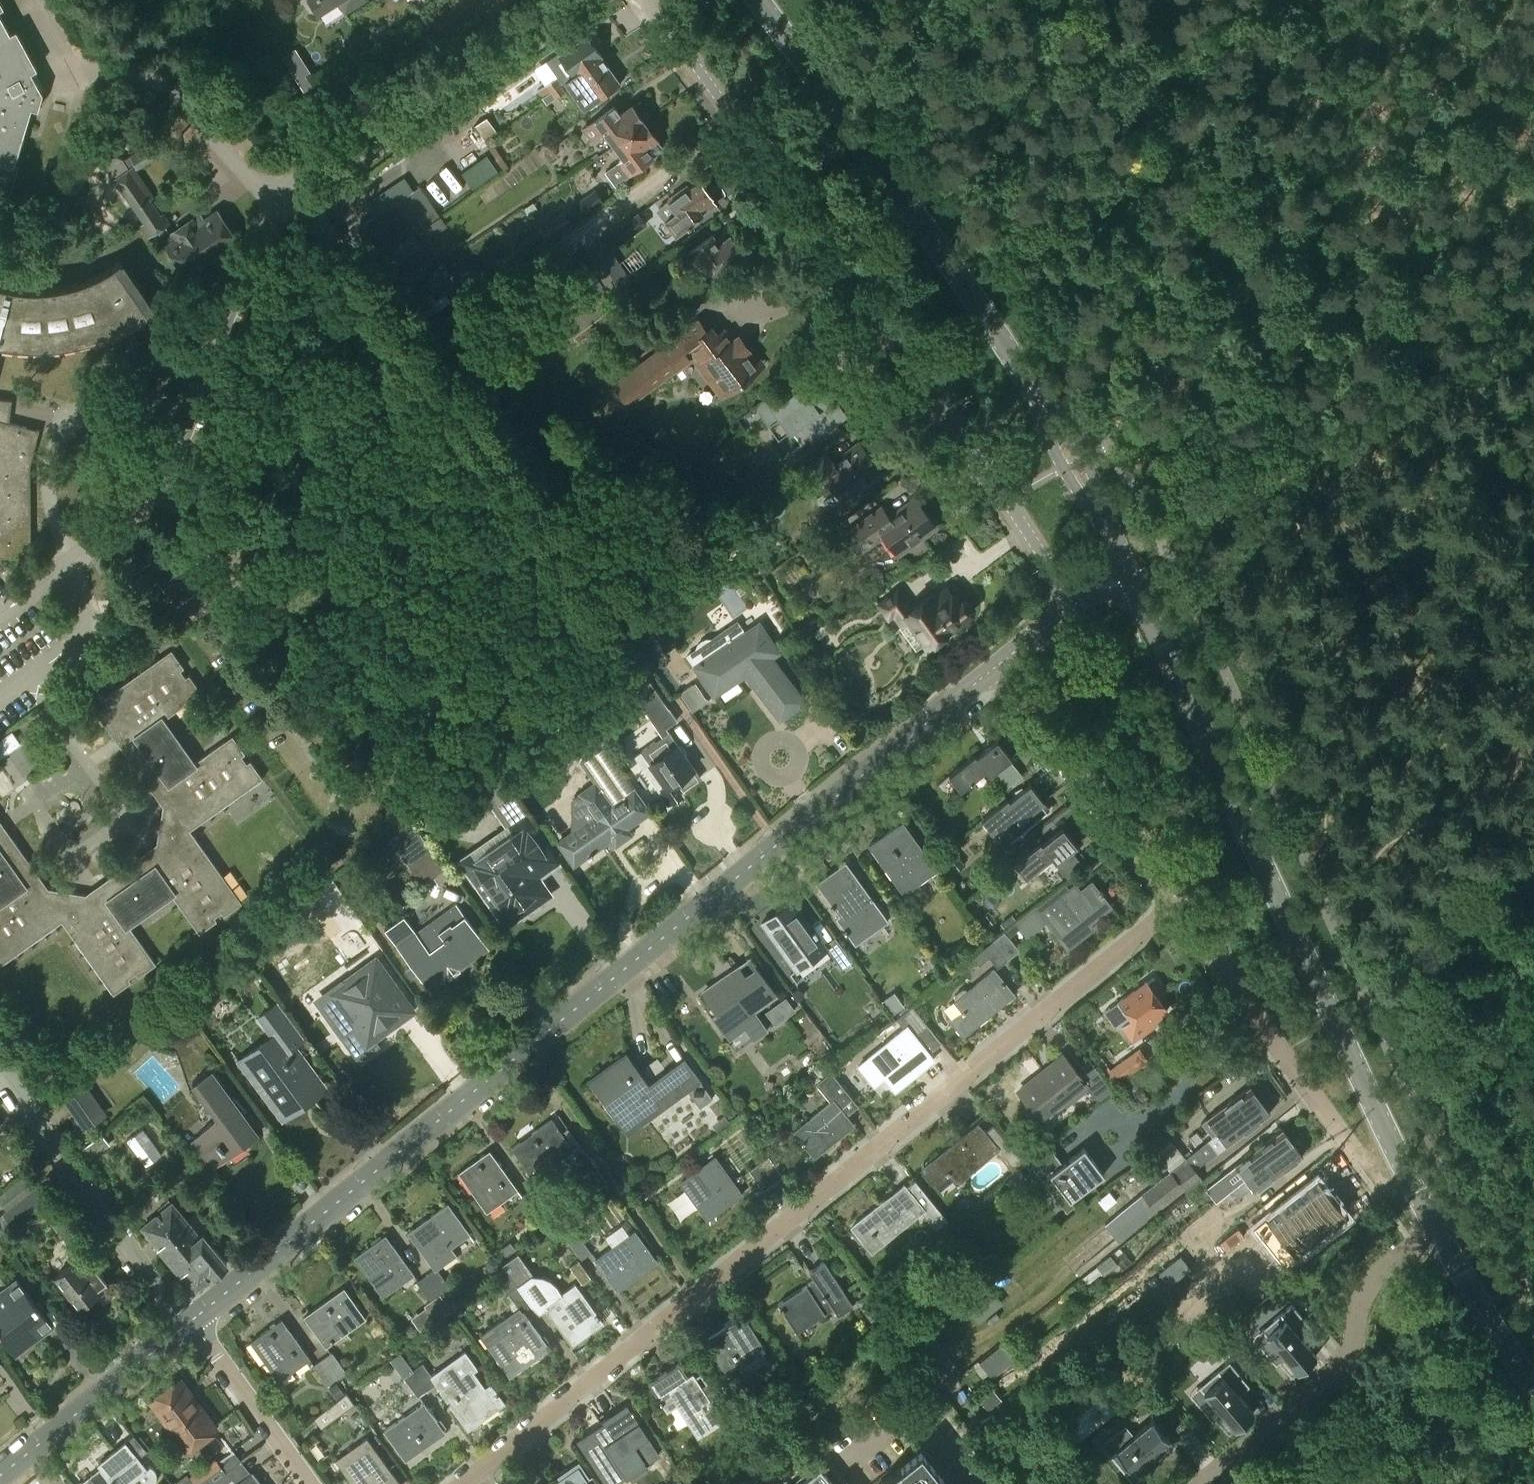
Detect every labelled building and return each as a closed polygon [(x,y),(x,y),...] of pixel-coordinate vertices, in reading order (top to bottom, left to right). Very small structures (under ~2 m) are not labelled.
[(318,15),(338,2),(345,13),(365,0),(308,0),(318,15)] [(38,67),(17,29),(11,32),(0,12),(0,161),(14,165),(32,107),(38,108),(43,92),(32,71),(38,67)] [(566,80),(602,55),(595,46),(596,40),(593,36),(587,35),(586,34),(550,59),(566,80)] [(602,56),(602,55),(566,80),(565,81),(584,108),(620,83),(601,56),(602,56)] [(544,95),(561,84),(556,77),(536,91),(544,101),(547,99),(544,95)] [(547,99),(544,101),(546,104),(566,90),(561,84),(544,95),(547,99)] [(615,144),(644,122),(632,105),(620,114),(614,106),(584,128),(592,139),(604,130),(615,144)] [(474,125),(484,140),(497,131),(487,117),(474,125)] [(663,148),(657,139),(644,122),(615,144),(625,158),(620,162),(629,174),(653,157),(652,156),(663,148)] [(108,138),(106,149),(122,152),(124,141),(108,138)] [(123,160),(123,158),(117,156),(113,157),(109,159),(107,163),(107,166),(146,223),(143,225),(149,235),(157,230),(163,238),(171,233),(165,224),(169,222),(163,214),(161,215),(149,198),(152,196),(134,169),(165,151),(158,139),(131,155),(123,160)] [(688,185),(659,207),(667,218),(664,220),(675,234),(716,204),(711,198),(712,197),(700,181),(691,189),(688,185)] [(417,230),(441,215),(421,185),(358,228),(376,256),(416,228),(417,230)] [(335,199),(325,206),(330,215),(340,204),(335,199)] [(533,201),(524,207),(529,214),(537,208),(533,201)] [(171,233),(163,238),(187,273),(236,241),(216,212),(196,225),(192,219),(171,233)] [(558,234),(572,224),(564,212),(550,222),(558,234)] [(448,225),(441,215),(417,230),(416,232),(423,242),(448,225)] [(403,239),(382,253),(398,275),(429,254),(415,233),(404,240),(403,239)] [(713,235),(689,253),(699,266),(703,263),(713,276),(744,252),(742,250),(748,246),(739,233),(733,238),(730,234),(718,242),(713,235)] [(610,245),(587,259),(611,295),(633,281),(610,245)] [(0,285),(0,346),(3,346),(17,348),(35,349),(45,349),(55,348),(65,347),(75,345),(85,343),(95,340),(105,336),(115,333),(122,329),(133,324),(142,319),(155,310),(121,260),(112,267),(102,272),(93,277),(83,281),(73,284),(62,287),(51,288),(46,289),(35,289),(24,289),(13,288),(2,285),(0,285)] [(633,287),(616,298),(623,308),(640,297),(633,287)] [(420,299),(431,314),(451,301),(445,292),(435,299),(430,292),(420,299)] [(617,311),(603,293),(564,321),(578,340),(617,311)] [(662,348),(613,385),(627,403),(689,357),(684,349),(690,344),(703,362),(698,365),(721,396),(756,370),(744,353),(749,350),(739,336),(730,342),(722,331),(712,339),(698,321),(679,335),(681,337),(663,350),(662,348)] [(755,406),(778,437),(799,422),(811,439),(845,414),(823,384),(814,391),(801,372),(755,406)] [(31,556),(30,465),(40,429),(10,422),(12,399),(0,398),(0,556),(31,556)] [(827,453),(801,472),(818,494),(831,484),(842,498),(879,471),(861,445),(835,464),(827,453)] [(792,476),(781,484),(788,493),(799,485),(792,476)] [(881,507),(845,533),(859,553),(884,535),(897,553),(935,526),(916,500),(890,519),(881,507)] [(212,580),(191,551),(184,556),(174,543),(138,569),(150,586),(157,580),(176,606),(212,580)] [(898,590),(879,604),(889,617),(894,614),(902,625),(909,619),(926,644),(971,612),(972,607),(969,602),(963,601),(958,605),(947,589),(939,594),(937,590),(911,609),(898,590)] [(688,655),(707,682),(714,692),(745,671),(781,718),(805,700),(787,676),(797,668),(775,636),(770,639),(760,623),(745,633),(737,621),(711,639),(706,639),(702,641),(697,646),(696,649),(688,655)] [(191,829),(263,777),(250,759),(247,762),(242,755),(245,752),(233,735),(192,763),(162,720),(202,692),(190,674),(186,676),(181,669),(184,667),(172,649),(104,697),(109,704),(97,712),(112,734),(117,731),(132,752),(128,755),(148,784),(153,781),(168,802),(163,806),(160,823),(191,829)] [(635,659),(621,669),(628,680),(642,670),(635,659)] [(673,705),(654,678),(639,689),(643,695),(638,698),(653,720),(658,716),(666,728),(682,717),(673,705)] [(694,681),(679,691),(690,707),(689,708),(691,710),(708,699),(706,696),(705,697),(694,681)] [(578,704),(558,718),(586,758),(581,762),(595,783),(581,793),(582,795),(573,801),(573,832),(559,841),(574,863),(612,837),(616,843),(631,833),(626,827),(650,811),(634,789),(604,746),(606,745),(593,726),(578,704)] [(12,730),(0,738),(0,757),(20,742),(12,730)] [(641,750),(634,755),(658,790),(668,804),(683,794),(681,791),(684,788),(701,777),(668,731),(662,736),(641,750)] [(949,775),(961,790),(986,769),(990,775),(1012,757),(997,739),(977,756),(975,754),(949,775)] [(483,786),(516,835),(467,870),(505,924),(506,923),(505,922),(508,919),(511,920),(519,914),(519,912),(533,902),(536,902),(543,898),(543,895),(546,893),(548,894),(549,893),(529,866),(532,859),(528,850),(532,847),(533,849),(546,840),(528,815),(527,815),(499,774),(482,786),(483,786)] [(994,834),(1003,826),(1013,839),(1048,811),(1042,804),(1045,801),(1030,783),(1009,800),(1008,798),(982,819),(994,834)] [(431,806),(426,828),(445,832),(450,810),(431,806)] [(868,845),(903,894),(938,869),(903,820),(868,845)] [(445,868),(413,822),(413,821),(389,838),(422,884),(445,868)] [(62,920),(114,993),(132,981),(129,977),(136,972),(139,976),(157,963),(128,922),(171,892),(200,932),(217,919),(215,916),(222,911),(224,914),(242,902),(191,829),(160,823),(157,842),(160,847),(139,862),(136,858),(107,878),(110,883),(89,898),(86,893),(66,890),(62,920)] [(1041,842),(1015,863),(1026,877),(1052,857),(1056,862),(1077,845),(1063,827),(1042,844),(1041,842)] [(62,920),(66,890),(49,887),(44,891),(29,869),(34,866),(13,837),(8,840),(0,829),(0,965),(62,920)] [(947,830),(942,834),(949,842),(957,835),(953,830),(947,830)] [(933,841),(925,847),(930,854),(938,849),(933,841)] [(1076,854),(1059,867),(1069,880),(1086,867),(1076,854)] [(846,859),(816,881),(840,913),(836,915),(844,926),(842,928),(846,933),(848,931),(856,942),(889,919),(883,910),(846,859)] [(1037,907),(1018,923),(1028,937),(1047,921),(1068,947),(1092,928),(1088,923),(1110,905),(1092,882),(1073,898),(1067,890),(1063,886),(1037,907)] [(792,899),(761,922),(797,971),(827,948),(832,955),(842,968),(852,961),(843,947),(836,937),(825,945),(792,899)] [(404,915),(385,929),(412,966),(417,973),(430,991),(489,949),(456,903),(416,932),(404,915)] [(1004,931),(992,941),(1007,960),(1020,950),(1004,931)] [(998,968),(1007,960),(992,941),(973,957),(979,965),(989,957),(998,968)] [(376,959),(318,1001),(332,1020),(343,1034),(359,1057),(378,1043),(374,1037),(398,1020),(381,996),(395,986),(376,959)] [(417,973),(412,966),(405,971),(411,978),(417,973)] [(739,966),(703,992),(718,1013),(714,1016),(729,1036),(738,1029),(744,1025),(748,1029),(761,1020),(753,1010),(776,994),(757,968),(745,976),(739,966)] [(994,969),(967,991),(966,989),(963,988),(955,995),(955,998),(956,1000),(955,1001),(963,1011),(952,1020),(963,1035),(1014,994),(994,969)] [(1147,982),(1146,981),(1104,1011),(1117,1029),(1122,1026),(1133,1041),(1148,1030),(1145,1026),(1167,1010),(1157,995),(1163,991),(1154,977),(1147,982)] [(894,991),(883,998),(893,1012),(904,1004),(894,991)] [(766,1011),(775,1024),(789,1014),(780,1000),(766,1011)] [(282,1120),(303,1105),(297,1097),(321,1079),(295,1045),(304,1038),(277,1003),(258,1017),(272,1035),(238,1061),(282,1120)] [(934,1059),(928,1051),(940,1041),(912,1006),(897,1019),(904,1028),(859,1065),(871,1081),(872,1080),(876,1084),(884,1077),(895,1090),(934,1059)] [(1139,1049),(1116,1066),(1124,1077),(1148,1060),(1139,1049)] [(626,1053),(590,1080),(604,1099),(609,1094),(623,1113),(617,1118),(627,1133),(688,1089),(693,1096),(705,1087),(687,1062),(674,1071),(672,1068),(649,1085),(626,1053)] [(1063,1055),(1019,1090),(1042,1119),(1064,1100),(1066,1103),(1088,1086),(1100,1101),(1103,1099),(1112,1091),(1094,1069),(1085,1077),(1082,1079),(1063,1055)] [(646,1079),(665,1064),(658,1056),(639,1070),(646,1079)] [(840,1062),(831,1070),(831,1071),(839,1081),(846,1076),(846,1069),(840,1062)] [(220,1113),(190,1141),(208,1166),(211,1164),(212,1166),(229,1154),(228,1153),(251,1136),(242,1124),(246,1121),(241,1115),(247,1109),(233,1097),(212,1068),(192,1083),(205,1102),(209,1099),(220,1113)] [(831,1102),(795,1131),(815,1156),(854,1124),(846,1115),(859,1105),(839,1081),(831,1071),(816,1083),(831,1102)] [(78,1121),(101,1105),(85,1082),(62,1098),(78,1121)] [(1226,1126),(1261,1101),(1250,1086),(1202,1122),(1213,1137),(1226,1126)] [(1270,1113),(1261,1101),(1226,1126),(1213,1137),(1209,1141),(1217,1152),(1270,1113)] [(719,1119),(723,1125),(729,1121),(725,1115),(719,1119)] [(987,1117),(923,1169),(935,1184),(949,1173),(957,1182),(995,1151),(1013,1172),(1024,1163),(987,1117)] [(552,1118),(511,1147),(534,1178),(574,1149),(552,1118)] [(1248,1154),(1207,1187),(1218,1201),(1247,1178),(1259,1169),(1293,1143),(1282,1129),(1248,1154)] [(101,1132),(82,1146),(91,1158),(110,1144),(101,1132)] [(1170,1165),(1183,1157),(1171,1137),(1157,1146),(1170,1165)] [(1259,1169),(1247,1178),(1256,1191),(1268,1181),(1302,1156),(1293,1143),(1259,1169)] [(1070,1200),(1104,1174),(1084,1147),(1063,1163),(1052,1149),(1031,1165),(1043,1180),(1051,1174),(1070,1200)] [(458,1172),(487,1212),(518,1189),(490,1149),(458,1172)] [(1152,1151),(1130,1168),(1131,1169),(1145,1185),(1167,1167),(1152,1151)] [(715,1156),(681,1180),(709,1218),(742,1194),(715,1156)] [(759,1163),(774,1182),(783,1176),(769,1156),(759,1163)] [(763,1190),(774,1182),(759,1163),(749,1170),(763,1190)] [(1015,1186),(1026,1177),(1021,1170),(1010,1179),(1015,1186)] [(1124,1207),(1123,1208),(1137,1226),(1155,1212),(1185,1189),(1170,1170),(1141,1194),(1130,1202),(1124,1207)] [(1278,1236),(1334,1195),(1332,1192),(1330,1194),(1317,1177),(1264,1216),(1278,1236)] [(531,1189),(546,1209),(554,1202),(540,1182),(531,1189)] [(904,1184),(852,1226),(865,1241),(872,1251),(883,1242),(924,1209),(904,1184)] [(546,1209),(531,1189),(521,1196),(535,1216),(546,1209)] [(1109,1191),(1098,1201),(1105,1210),(1117,1201),(1109,1191)] [(1334,1195),(1278,1236),(1293,1256),(1346,1217),(1334,1200),(1336,1198),(1334,1195)] [(213,1275),(228,1262),(203,1233),(200,1235),(172,1202),(143,1227),(182,1274),(184,1272),(196,1287),(212,1274),(213,1275)] [(450,1286),(437,1268),(456,1254),(451,1247),(470,1233),(448,1203),(409,1232),(435,1268),(427,1274),(448,1302),(460,1293),(454,1284),(450,1286)] [(565,1215),(555,1222),(565,1235),(564,1235),(582,1259),(591,1252),(565,1215)] [(565,1235),(555,1222),(554,1223),(555,1223),(547,1229),(556,1241),(564,1235),(565,1235)] [(596,1259),(617,1289),(657,1260),(635,1230),(596,1259)] [(386,1234),(355,1257),(383,1295),(414,1273),(386,1234)] [(501,1248),(506,1255),(515,1247),(510,1241),(501,1248)] [(68,1255),(73,1262),(55,1275),(79,1306),(108,1284),(79,1247),(68,1255)] [(519,1253),(504,1264),(533,1304),(532,1305),(538,1311),(545,1306),(573,1344),(603,1322),(575,1283),(561,1293),(556,1285),(551,1280),(542,1276),(534,1275),(519,1253)] [(997,1253),(990,1258),(995,1264),(1002,1259),(997,1253)] [(1191,1268),(1180,1254),(1159,1272),(1170,1285),(1191,1268)] [(1117,1264),(1111,1255),(1097,1267),(1103,1275),(1117,1264)] [(486,1260),(485,1266),(488,1270),(492,1271),(496,1268),(497,1262),(494,1258),(490,1257),(486,1260)] [(570,1266),(582,1283),(590,1277),(578,1260),(570,1266)] [(815,1279),(778,1303),(796,1332),(833,1308),(838,1316),(853,1306),(825,1261),(810,1271),(815,1279)] [(533,1304),(504,1264),(493,1271),(508,1293),(519,1308),(522,1312),(524,1311),(532,1305),(533,1304)] [(448,1302),(427,1274),(417,1281),(431,1300),(427,1302),(434,1311),(448,1302)] [(0,1291),(0,1335),(9,1347),(27,1333),(34,1341),(45,1332),(39,1323),(47,1317),(17,1278),(0,1291)] [(986,1281),(962,1301),(977,1320),(1001,1301),(986,1281)] [(366,1318),(344,1288),(305,1316),(326,1346),(366,1318)] [(867,1293),(857,1301),(871,1320),(882,1313),(867,1293)] [(457,1317),(463,1312),(456,1303),(450,1309),(457,1317)] [(1292,1304),(1262,1330),(1277,1348),(1284,1356),(1279,1361),(1291,1376),(1316,1355),(1301,1336),(1294,1328),(1304,1319),(1292,1304)] [(484,1333),(481,1335),(489,1346),(510,1376),(550,1347),(528,1317),(524,1311),(522,1312),(519,1308),(504,1318),(484,1333)] [(727,1373),(739,1366),(744,1374),(768,1360),(762,1351),(765,1349),(743,1315),(705,1338),(727,1373)] [(279,1380),(310,1358),(282,1319),(251,1341),(279,1380)] [(1019,1354),(1008,1340),(980,1362),(991,1376),(1019,1354)] [(322,1358),(337,1378),(347,1371),(332,1351),(322,1358)] [(465,1351),(431,1375),(423,1363),(414,1370),(428,1389),(436,1383),(441,1389),(440,1390),(468,1429),(505,1403),(491,1383),(485,1387),(473,1371),(478,1368),(465,1351)] [(418,1396),(428,1389),(414,1370),(401,1352),(390,1359),(418,1396)] [(327,1385),(337,1378),(322,1358),(313,1365),(327,1385)] [(1230,1361),(1199,1387),(1203,1392),(1210,1399),(1220,1411),(1222,1413),(1216,1418),(1229,1433),(1235,1428),(1254,1412),(1238,1394),(1231,1385),(1242,1376),(1230,1361)] [(724,1421),(717,1410),(723,1407),(708,1383),(702,1387),(693,1373),(688,1376),(680,1362),(649,1382),(657,1396),(667,1411),(677,1405),(698,1437),(724,1421)] [(217,1428),(181,1378),(150,1400),(187,1450),(217,1428)] [(335,1383),(328,1388),(336,1398),(343,1392),(335,1383)] [(347,1392),(314,1418),(322,1427),(335,1417),(355,1403),(347,1392)] [(384,1430),(406,1460),(446,1432),(424,1401),(384,1430)] [(628,1408),(590,1433),(603,1452),(591,1460),(600,1475),(606,1471),(612,1480),(631,1468),(649,1456),(643,1447),(650,1442),(628,1408)] [(1121,1427),(1101,1444),(1126,1474),(1153,1451),(1158,1457),(1173,1444),(1168,1438),(1152,1419),(1138,1430),(1130,1438),(1121,1427)] [(344,1468),(343,1469),(354,1483),(401,1483),(367,1436),(337,1458),(344,1468)] [(153,1483),(155,1482),(156,1479),(156,1474),(156,1472),(154,1469),(152,1466),(149,1465),(146,1467),(126,1442),(99,1464),(104,1469),(94,1477),(92,1474),(82,1482),(84,1483),(153,1483)] [(881,1480),(883,1482),(884,1483),(949,1483),(921,1449),(881,1480)] [(233,1450),(217,1462),(224,1472),(240,1460),(233,1450)] [(797,1483),(835,1483),(820,1465),(797,1483)] [(578,1466),(571,1471),(569,1468),(558,1475),(560,1478),(551,1483),(590,1483),(578,1466)] [(251,1472),(236,1483),(261,1483),(251,1472)] [(670,1477),(675,1483),(678,1483),(683,1481),(676,1472),(670,1477)] [(173,1483),(174,1483),(195,1483),(187,1473),(173,1483)] [(1092,1474),(1075,1483),(1099,1483),(1092,1474)]
